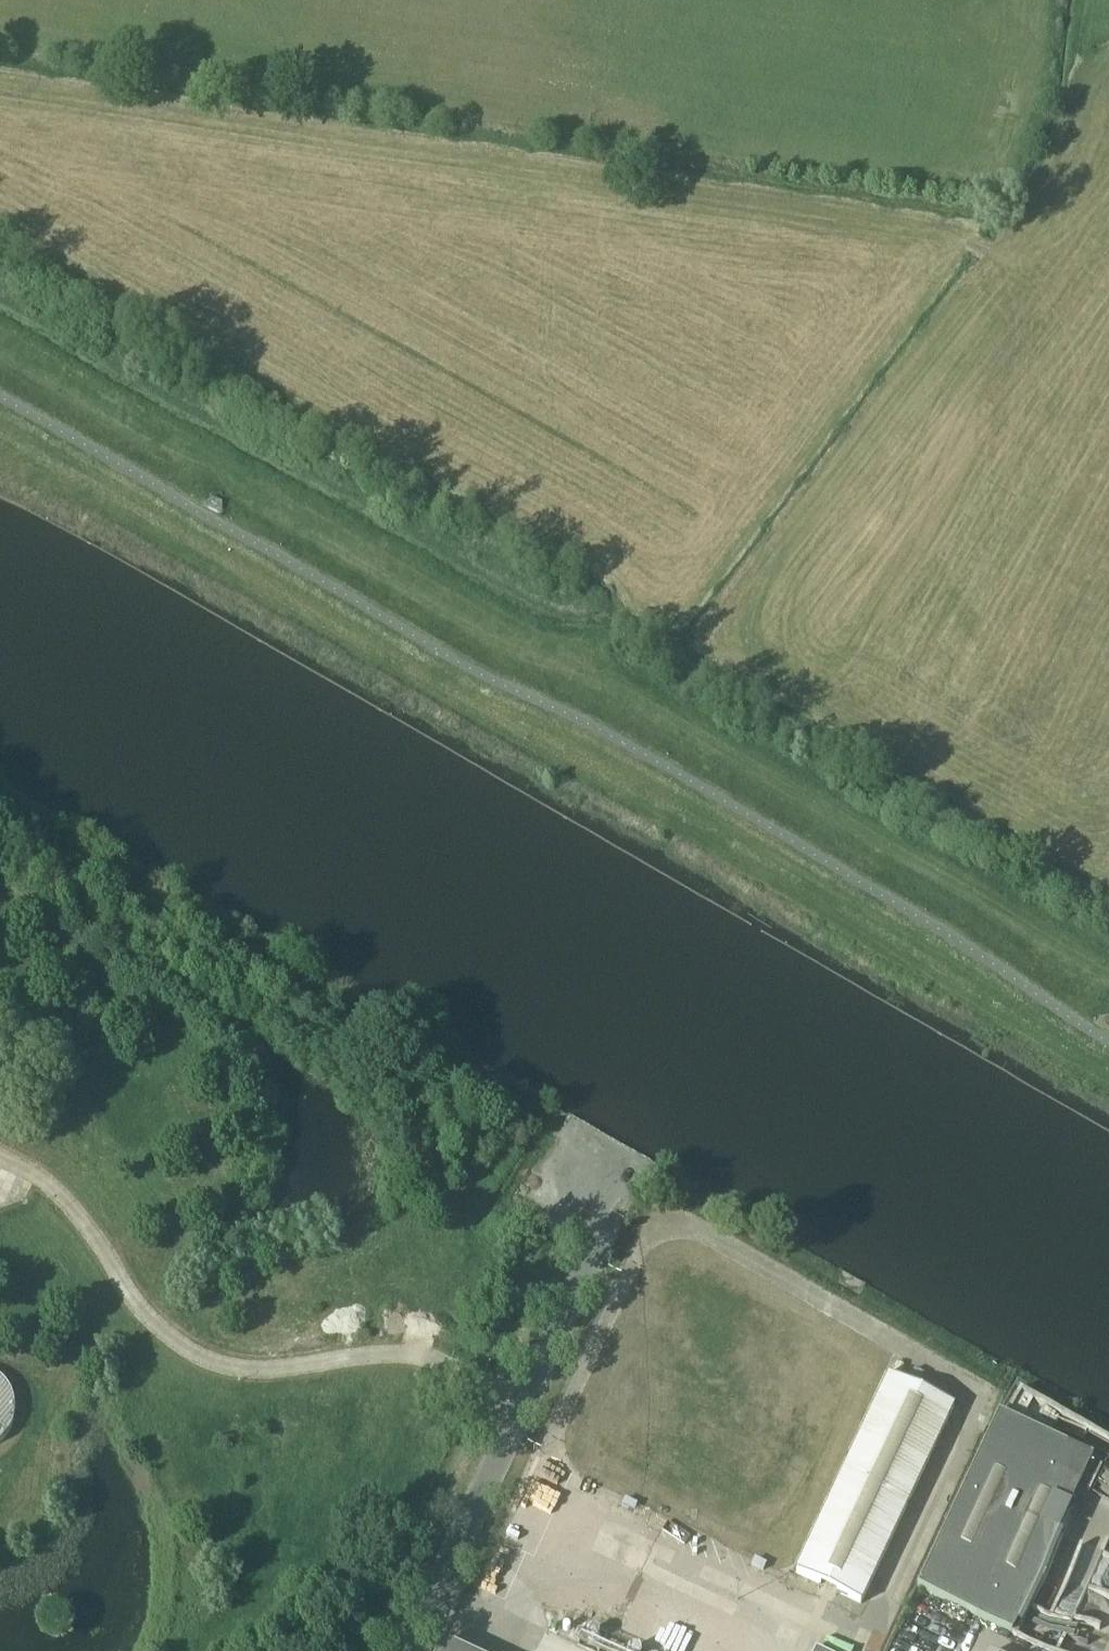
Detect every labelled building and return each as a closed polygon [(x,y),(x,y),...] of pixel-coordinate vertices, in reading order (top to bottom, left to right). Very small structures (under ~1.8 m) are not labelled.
[(1108,1012),(1099,1013),(1094,1023),(1108,1031),(1108,1013),(1108,1012)] [(796,1572),(862,1603),(955,1406),(889,1375),(796,1572)] [(0,1442),(4,1439),(7,1435),(10,1430),(12,1426),(13,1421),(14,1416),(15,1411),(14,1406),(14,1401),(12,1396),(10,1392),(7,1388),(4,1384),(0,1380),(0,1442)] [(998,1414),(917,1588),(992,1621),(1012,1629),(1018,1616),(1023,1618),(1070,1521),(1065,1519),(1093,1458),(998,1414)] [(441,1642),(437,1650),(461,1650),(441,1642)]
